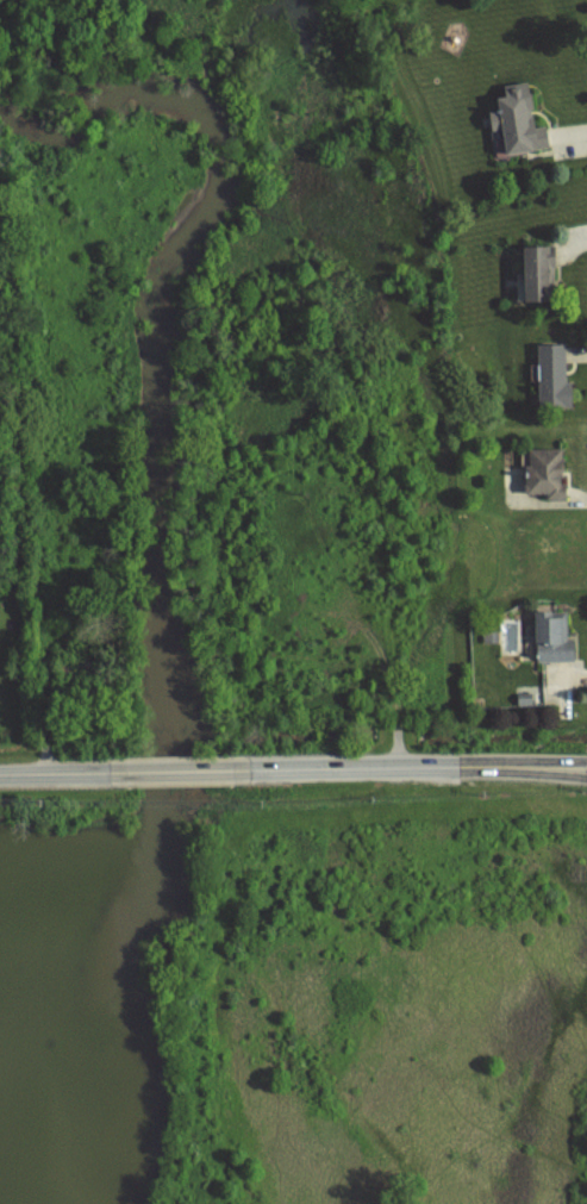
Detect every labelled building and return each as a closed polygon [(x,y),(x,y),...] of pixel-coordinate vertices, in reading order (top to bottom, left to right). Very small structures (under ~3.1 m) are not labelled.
[(549,155),(508,158),(500,99),(508,98),(506,83),(536,77),(549,155)] [(529,300),(526,244),(558,243),(561,281),(554,281),(555,299),(529,300)] [(541,401),(537,341),(566,341),(568,378),(575,380),(575,405),(551,406),(551,401),(541,401)] [(522,488),(519,444),(560,443),(563,498),(543,499),(543,489),(522,488)] [(538,663),(536,606),(570,606),(572,634),(580,634),(580,662),(538,663)] [(483,644),(483,632),(499,632),(499,644),(483,644)] [(519,705),(518,694),(531,693),(532,704),(519,705)]
